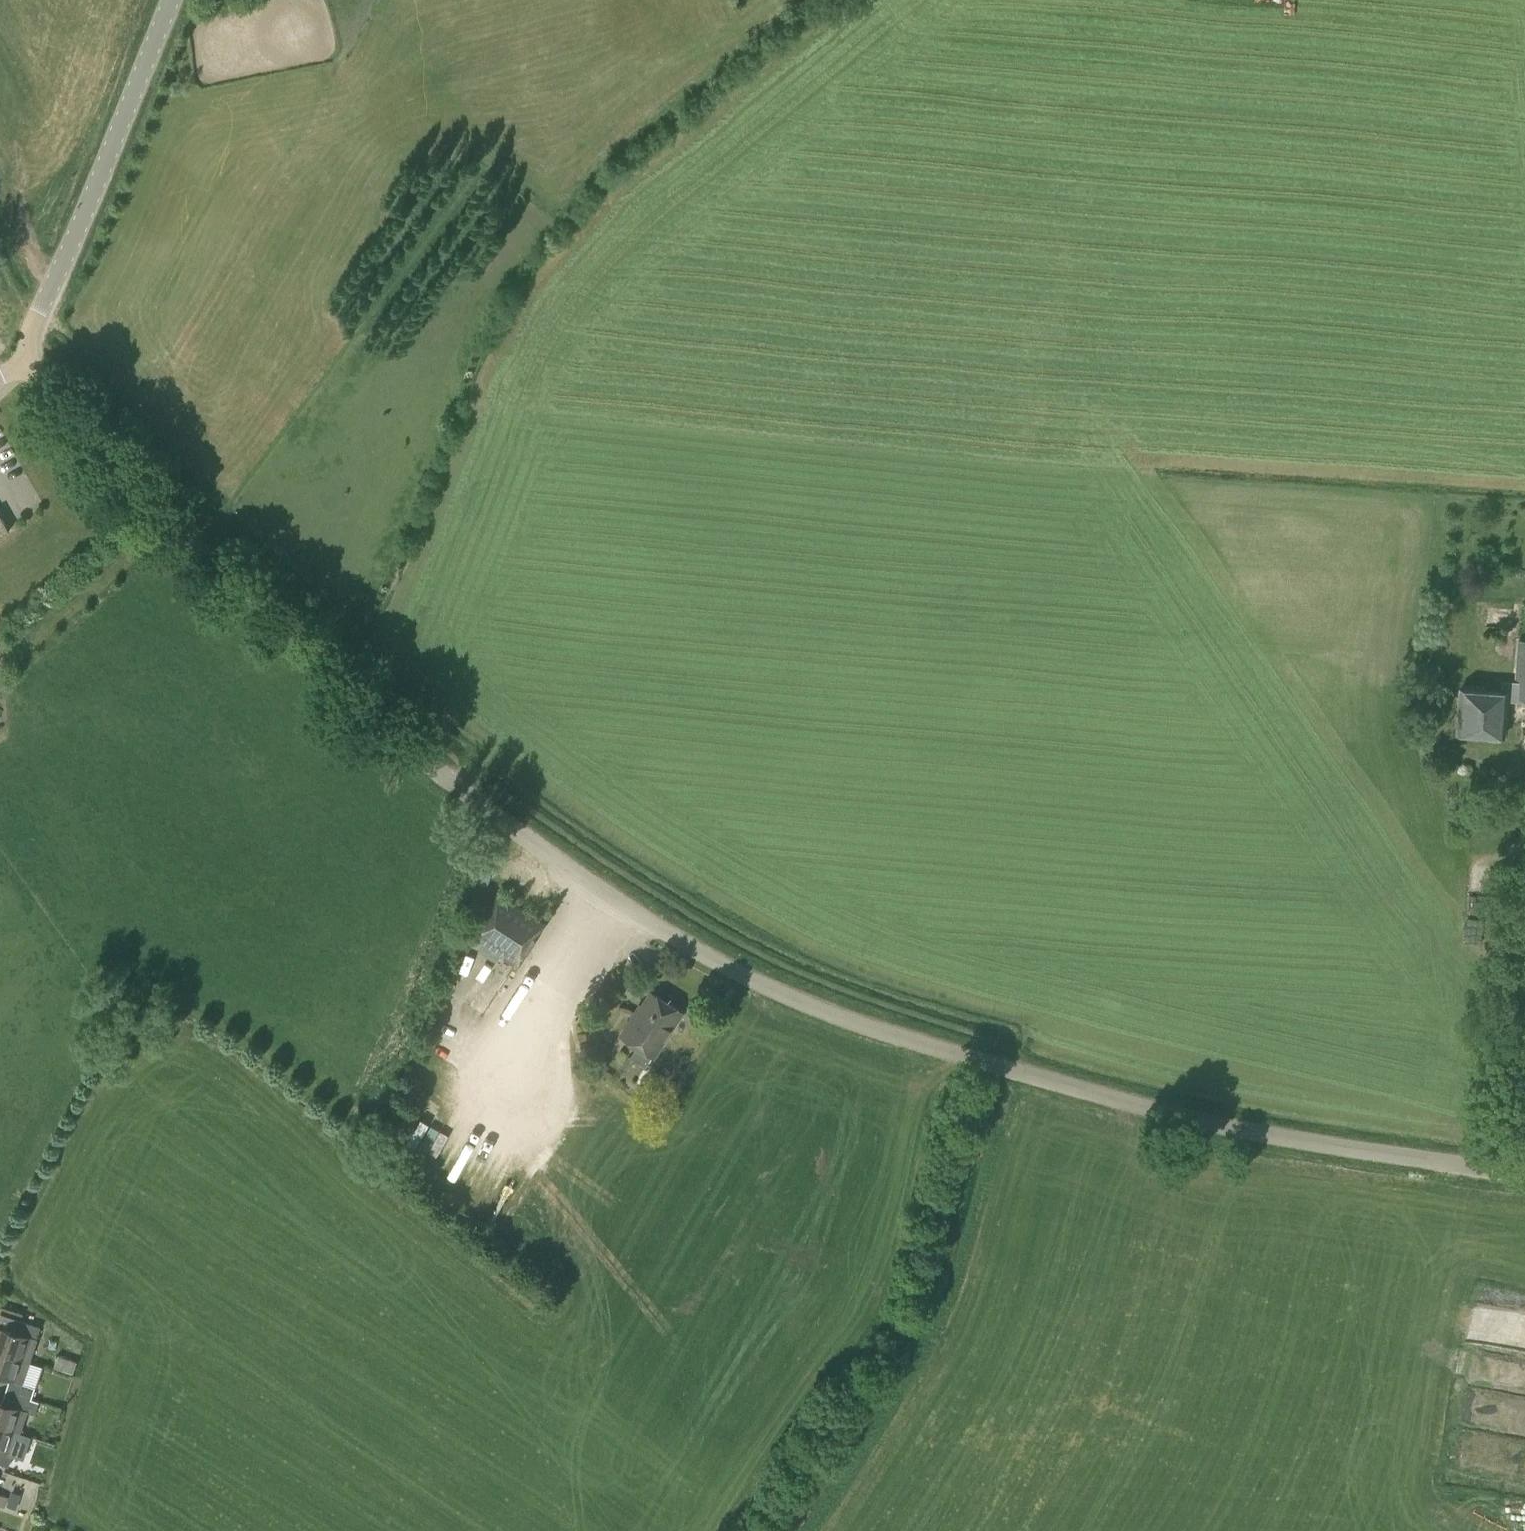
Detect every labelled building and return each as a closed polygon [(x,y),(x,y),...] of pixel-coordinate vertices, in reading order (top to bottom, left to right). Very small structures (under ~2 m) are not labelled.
[(9,530),(0,514),(0,536),(9,530)] [(1524,702),(1524,610),(1513,609),(1510,656),(1516,657),(1515,684),(1514,687),(1514,701),(1524,702)] [(1507,698),(1510,698),(1510,687),(1514,687),(1515,684),(1502,683),(1501,692),(1460,690),(1457,732),(1486,734),(1488,737),(1488,739),(1498,739),(1499,738),(1501,735),(1505,735),(1507,698)] [(518,968),(547,923),(498,892),(470,936),(512,964),(518,968)] [(654,1055),(682,1012),(650,991),(622,1035),(638,1045),(631,1056),(645,1065),(652,1054),(654,1055)] [(0,1326),(0,1351),(23,1358),(29,1360),(40,1326),(16,1318),(12,1330),(0,1326)] [(23,1358),(0,1351),(0,1375),(10,1379),(6,1390),(31,1399),(32,1398),(35,1387),(15,1380),(23,1358)] [(58,1354),(54,1366),(73,1373),(77,1361),(58,1354)] [(32,1398),(31,1399),(6,1390),(2,1402),(0,1401),(0,1426),(20,1432),(27,1410),(35,1413),(39,1400),(32,1398)] [(20,1432),(0,1426),(0,1463),(8,1466),(20,1432)]
